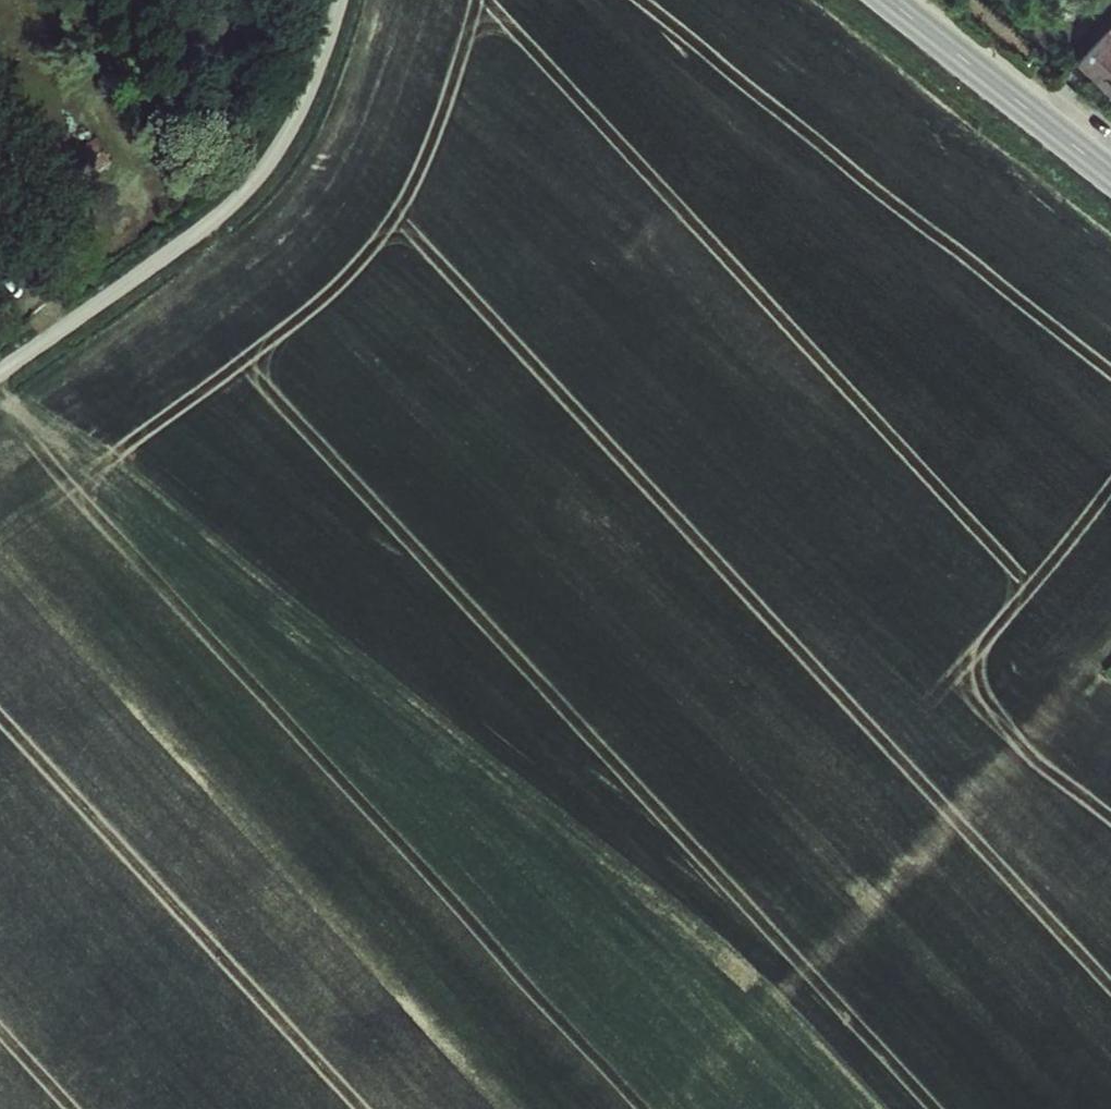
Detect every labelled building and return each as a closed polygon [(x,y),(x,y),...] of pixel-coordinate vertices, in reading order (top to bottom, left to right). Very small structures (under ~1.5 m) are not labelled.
[(1077,73),(1110,106),(1110,37),(1077,73)]
